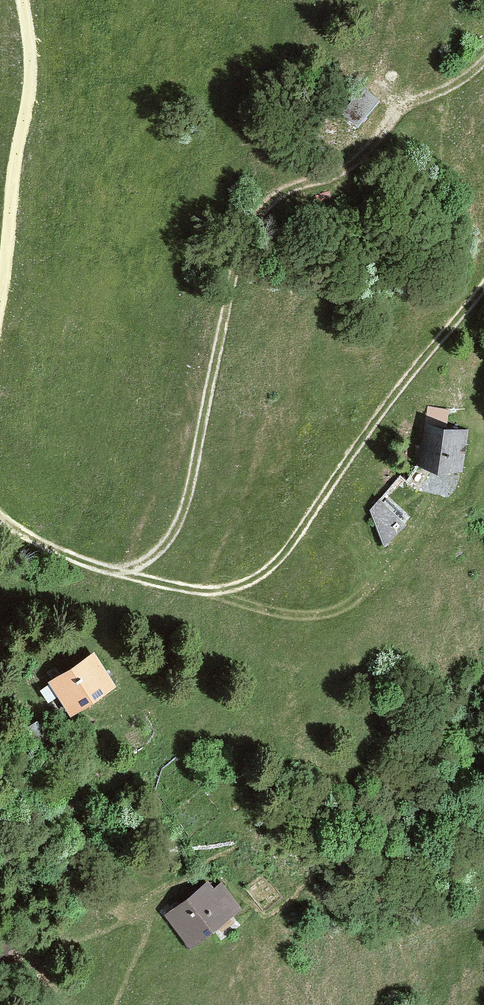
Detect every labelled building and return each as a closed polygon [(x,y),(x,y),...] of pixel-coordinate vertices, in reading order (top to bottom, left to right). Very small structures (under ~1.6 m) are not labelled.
[(349,123),(371,100),(351,80),(329,103),(349,123)] [(462,425),(420,421),(416,464),(458,468),(462,425)] [(396,519),(373,496),(364,504),(377,543),(396,519)] [(111,682),(84,646),(41,678),(68,714),(111,682)] [(205,872),(158,908),(183,940),(230,903),(205,872)]
